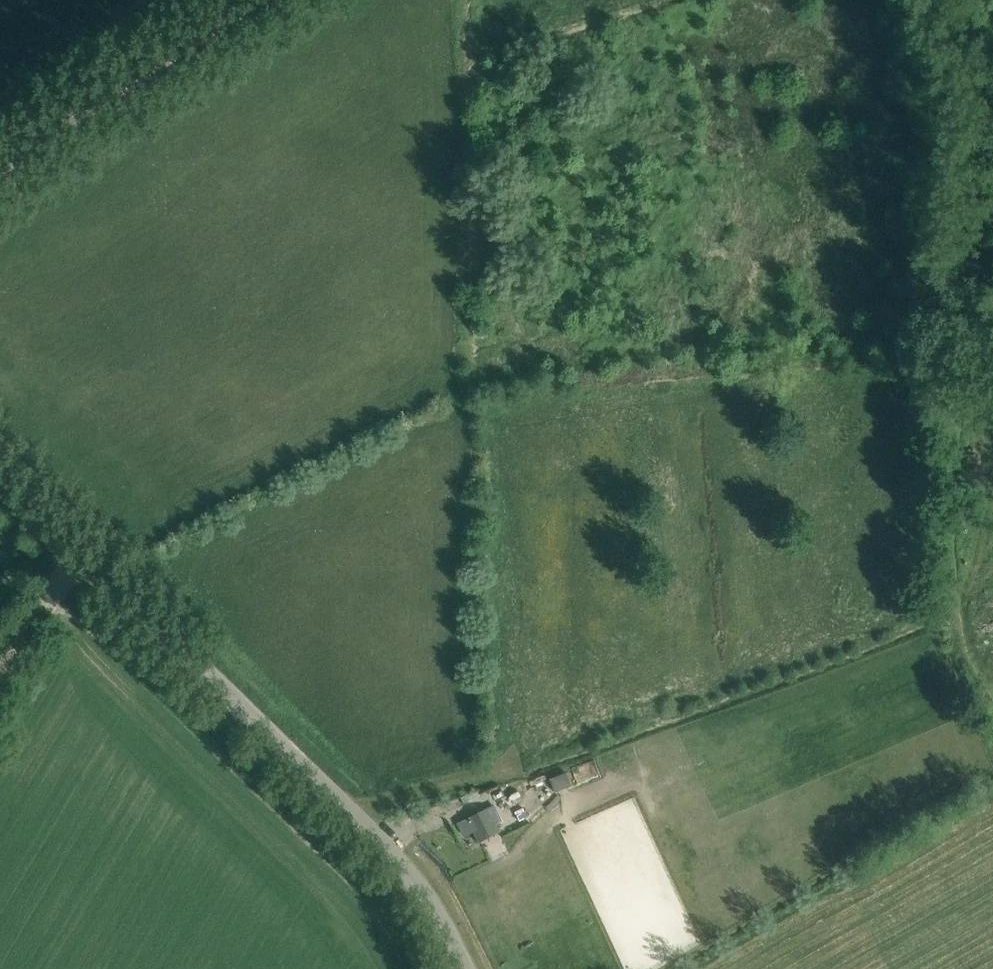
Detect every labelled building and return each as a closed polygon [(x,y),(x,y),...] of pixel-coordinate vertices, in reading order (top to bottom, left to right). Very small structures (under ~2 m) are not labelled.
[(468,830),(472,839),(483,835),(479,826),(468,830)]
